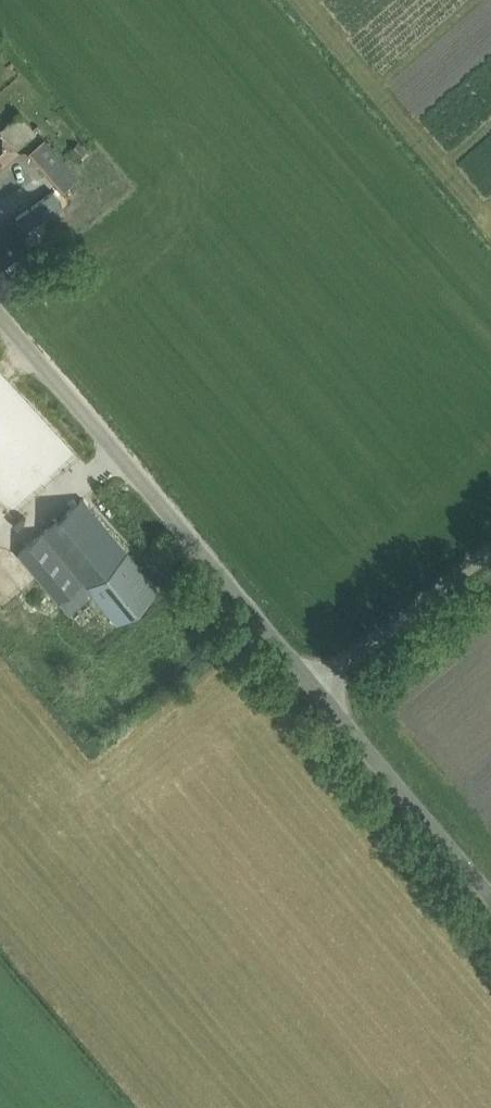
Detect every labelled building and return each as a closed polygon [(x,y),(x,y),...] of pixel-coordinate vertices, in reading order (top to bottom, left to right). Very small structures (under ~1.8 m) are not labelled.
[(18,152),(0,131),(0,167),(18,152)] [(73,172),(62,160),(47,175),(57,186),(73,172)] [(117,621),(157,588),(82,497),(42,530),(42,531),(19,551),(60,601),(42,617),(64,644),(97,616),(74,588),(83,581),(117,621)]
